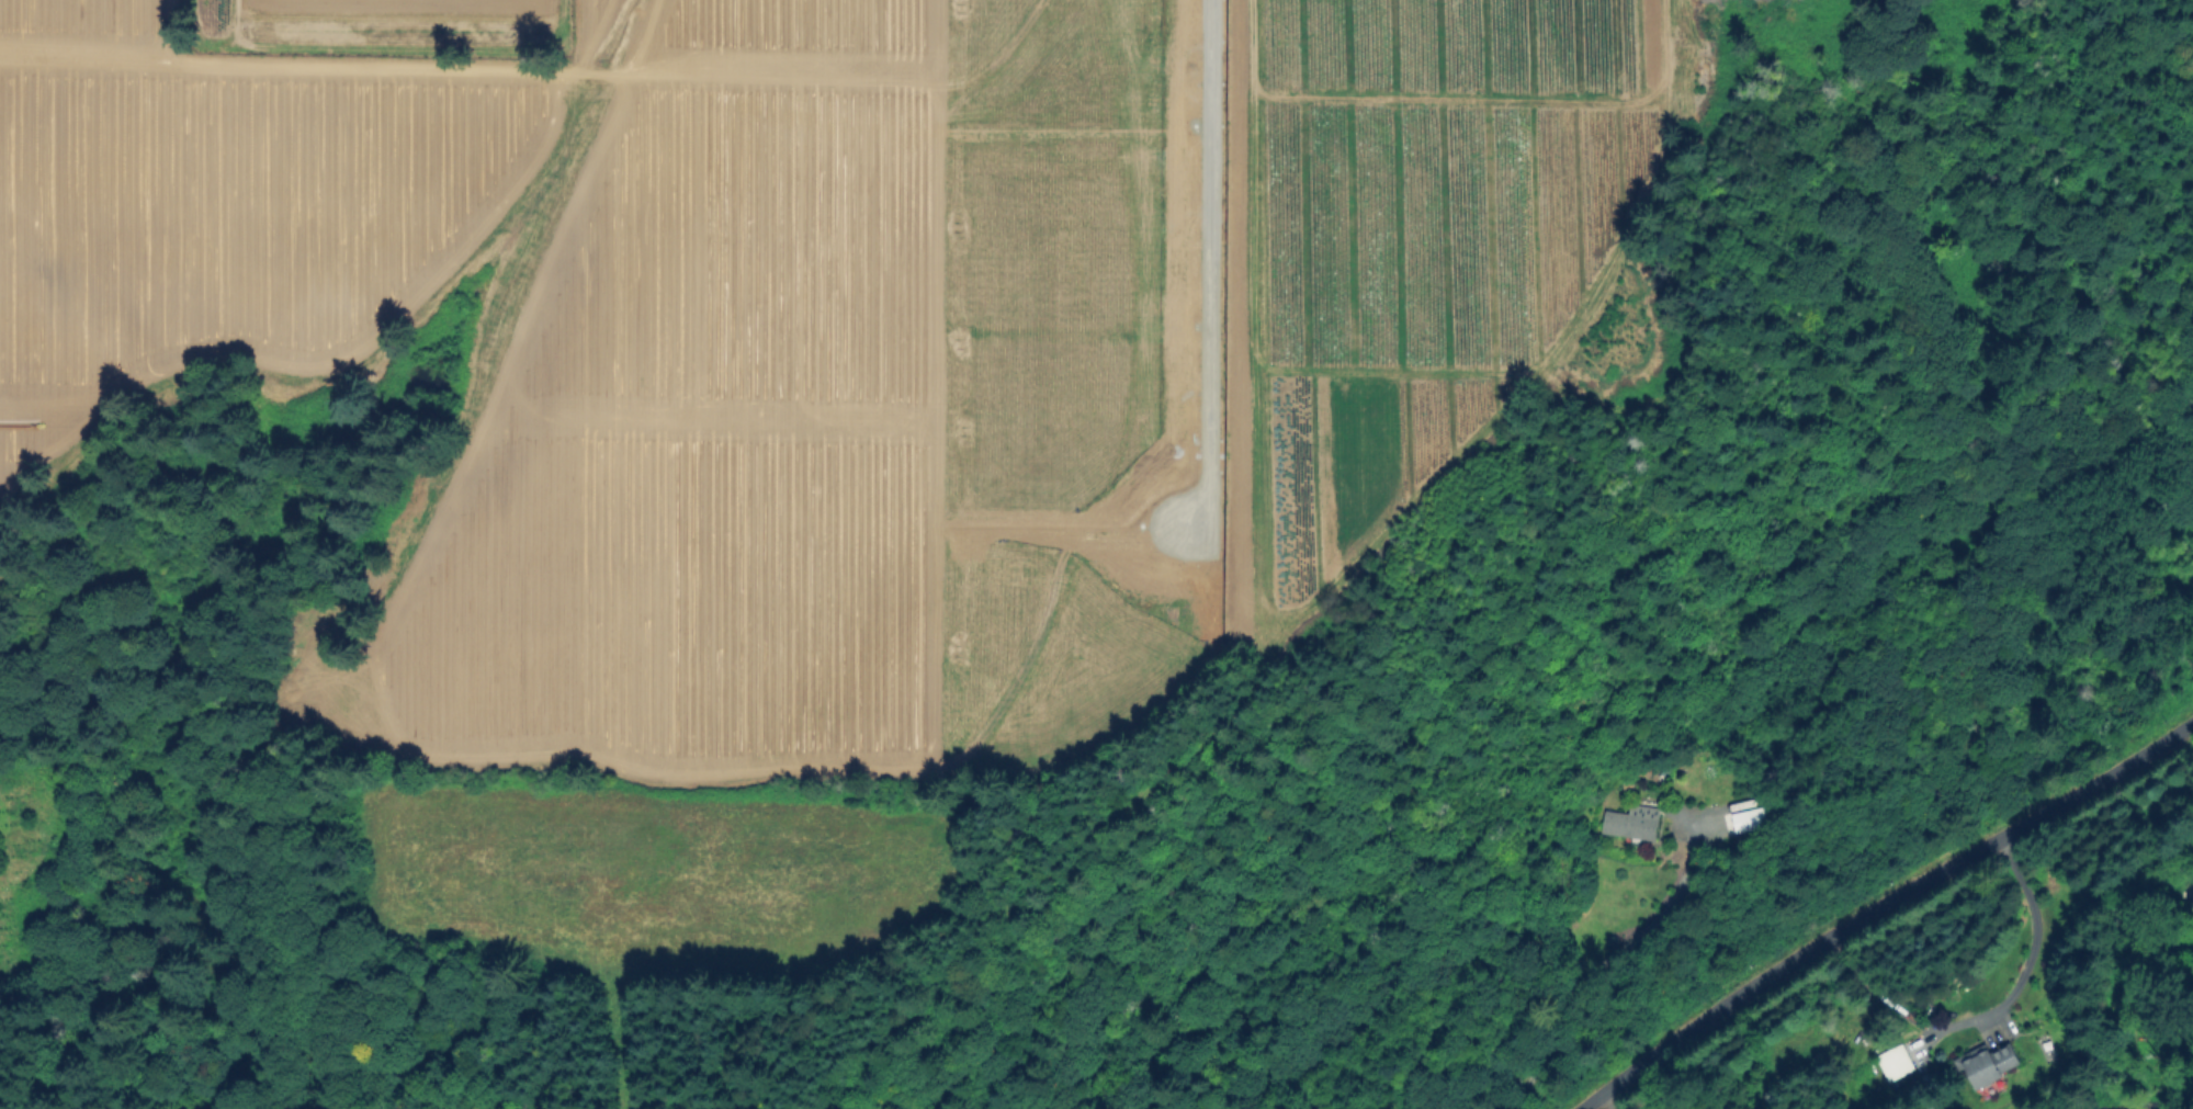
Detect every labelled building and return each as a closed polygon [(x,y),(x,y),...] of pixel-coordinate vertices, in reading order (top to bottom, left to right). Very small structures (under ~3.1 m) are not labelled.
[(1662,812),(1658,841),(1603,833),(1606,813),(1632,817),(1634,807),(1662,812)] [(1768,828),(1737,836),(1731,816),(1763,808),(1768,828)] [(1989,1042),(1994,1054),(2012,1045),(2023,1065),(1976,1089),(1966,1070),(1959,1073),(1953,1062),(1989,1042)] [(1917,1070),(1891,1082),(1879,1059),(1904,1045),(1917,1070)] [(1855,1056),(1868,1052),(1873,1066),(1861,1071),(1855,1056)]
